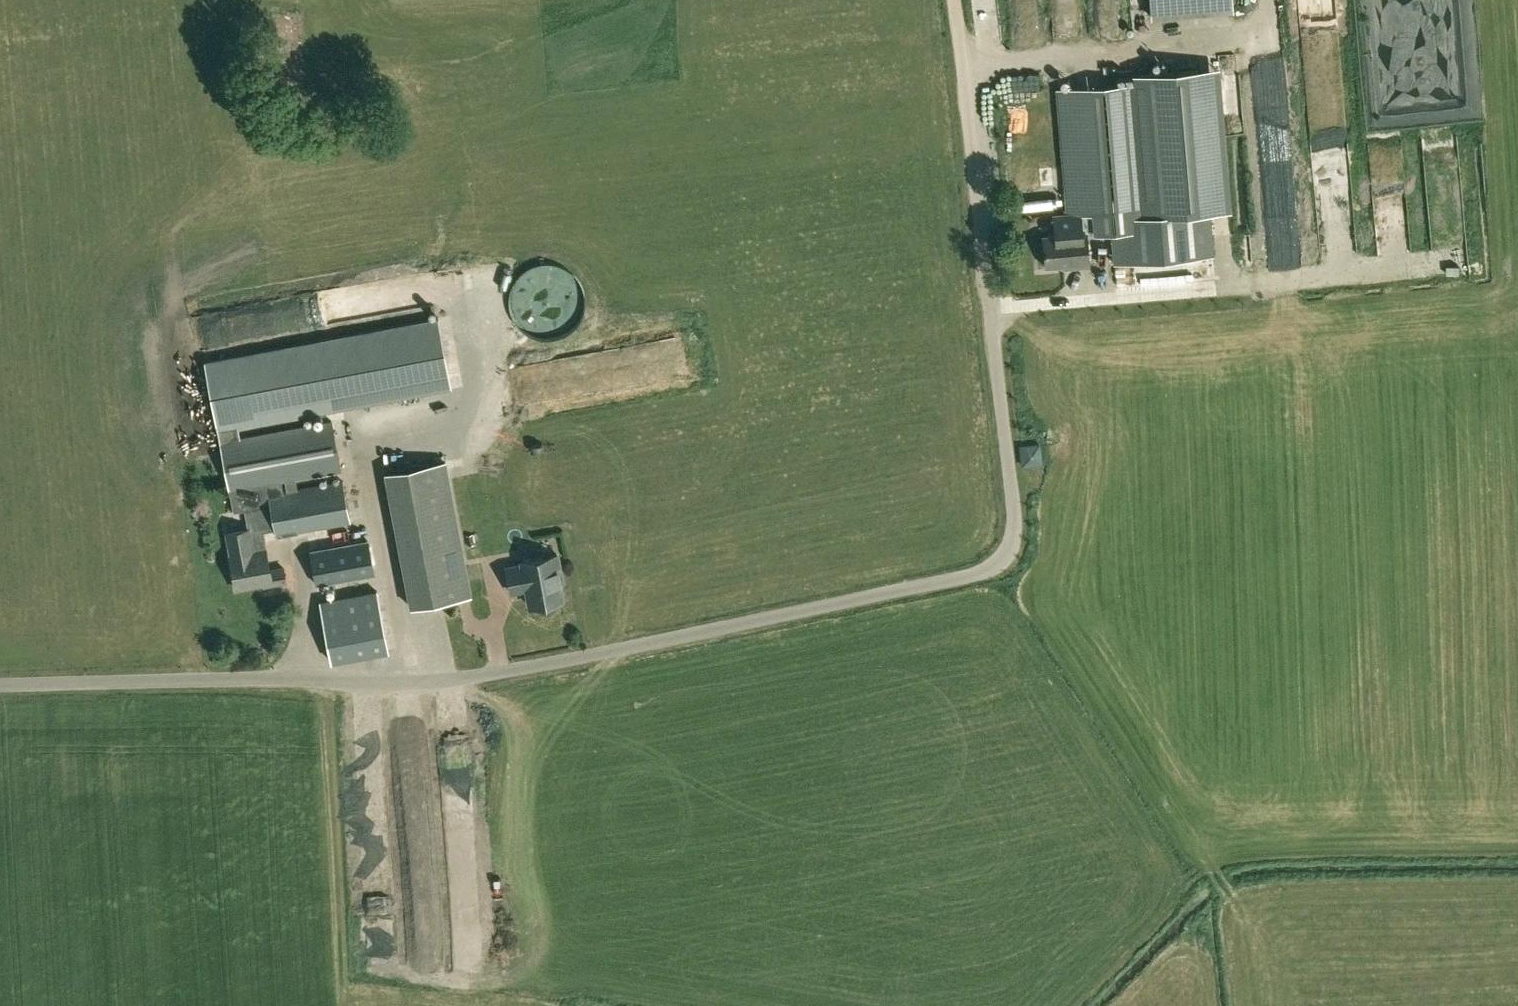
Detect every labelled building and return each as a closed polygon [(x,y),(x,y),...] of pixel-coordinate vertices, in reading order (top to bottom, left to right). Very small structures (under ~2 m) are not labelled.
[(1151,18),(1232,11),(1231,0),(1150,0),(1151,18)] [(1131,84),(1057,90),(1068,214),(1095,212),(1097,232),(1111,231),(1114,263),(1213,255),(1210,211),(1198,70),(1131,76),(1131,84)] [(1055,235),(1043,236),(1046,266),(1073,263),(1074,266),(1089,264),(1086,233),(1097,232),(1095,212),(1068,214),(1053,216),(1055,235)] [(522,328),(532,335),(542,338),(553,338),(564,335),(573,329),(580,320),(585,310),(586,297),(583,284),(576,273),(565,265),(552,261),(539,262),(527,267),(518,275),(512,285),(509,297),(510,308),(514,319),(522,328)] [(218,431),(330,411),(453,389),(440,318),(205,360),(218,431)] [(341,470),(332,420),(220,440),(233,511),(270,504),(276,536),(351,522),(343,480),(297,489),(295,478),(341,470)] [(1032,441),(1021,447),(1028,461),(1040,455),(1032,441)] [(386,472),(411,606),(471,594),(445,461),(386,472)] [(266,549),(253,552),(248,528),(227,532),(231,556),(230,556),(236,588),(267,583),(268,585),(286,581),(284,568),(270,570),(266,549)] [(374,574),(368,540),(310,551),(317,584),(374,574)] [(511,591),(512,591),(526,588),(530,605),(563,599),(560,583),(563,582),(557,553),(521,560),(522,564),(506,567),(511,591)] [(388,650),(377,590),(320,600),(331,660),(388,650)] [(368,889),(394,887),(392,849),(366,850),(368,889)] [(391,912),(378,915),(386,951),(399,948),(391,912)]
